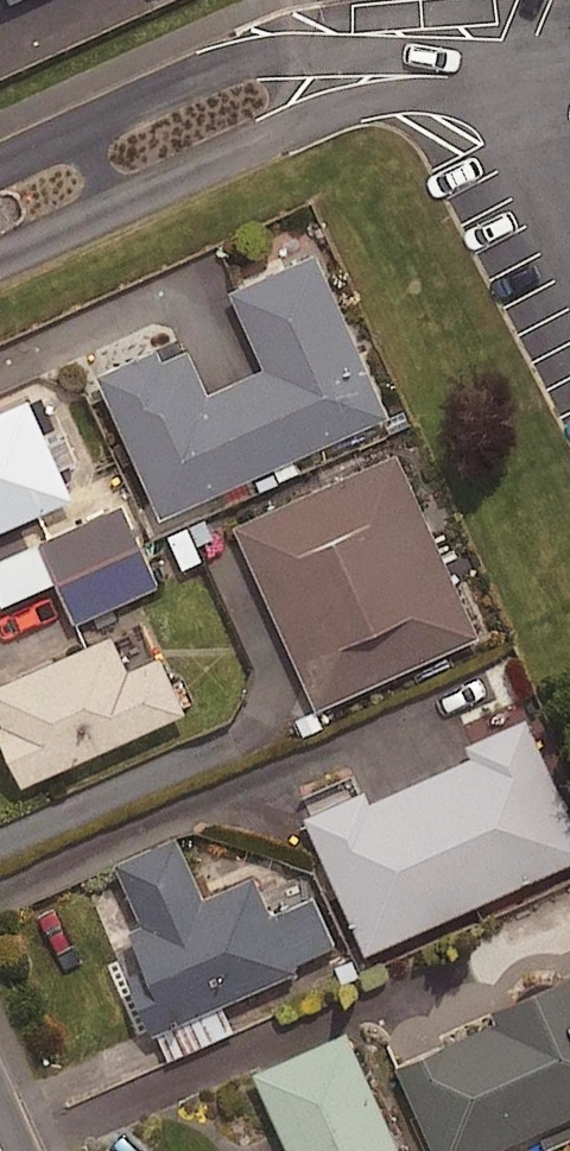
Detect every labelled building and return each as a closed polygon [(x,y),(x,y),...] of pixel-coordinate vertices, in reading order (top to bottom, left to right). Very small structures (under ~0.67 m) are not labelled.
[(9,8),(28,0),(5,0),(9,8)] [(385,408),(313,245),(231,281),(266,360),(206,386),(180,327),(94,365),(158,509),(385,408)] [(24,390),(0,401),(0,519),(68,489),(24,390)] [(475,628),(393,445),(233,517),(317,699),(475,628)] [(138,539),(121,499),(0,552),(0,598),(1,599),(55,576),(138,539)] [(138,539),(55,576),(74,619),(157,582),(138,539)] [(51,583),(6,604),(18,632),(64,612),(51,583)] [(109,625),(0,673),(0,722),(22,771),(181,701),(156,645),(124,660),(109,625)] [(527,712),(467,738),(472,749),(362,797),(357,785),(303,809),(362,943),(569,852),(569,810),(527,712)] [(145,912),(105,931),(164,1055),(233,1022),(222,998),(336,943),(308,885),(269,904),(248,859),(198,883),(172,829),(117,855),(145,912)] [(483,996),(491,1013),(394,1057),(437,1150),(469,1150),(569,1105),(569,957),(483,996)] [(342,1023),(252,1064),(291,1150),(400,1150),(342,1023)]
